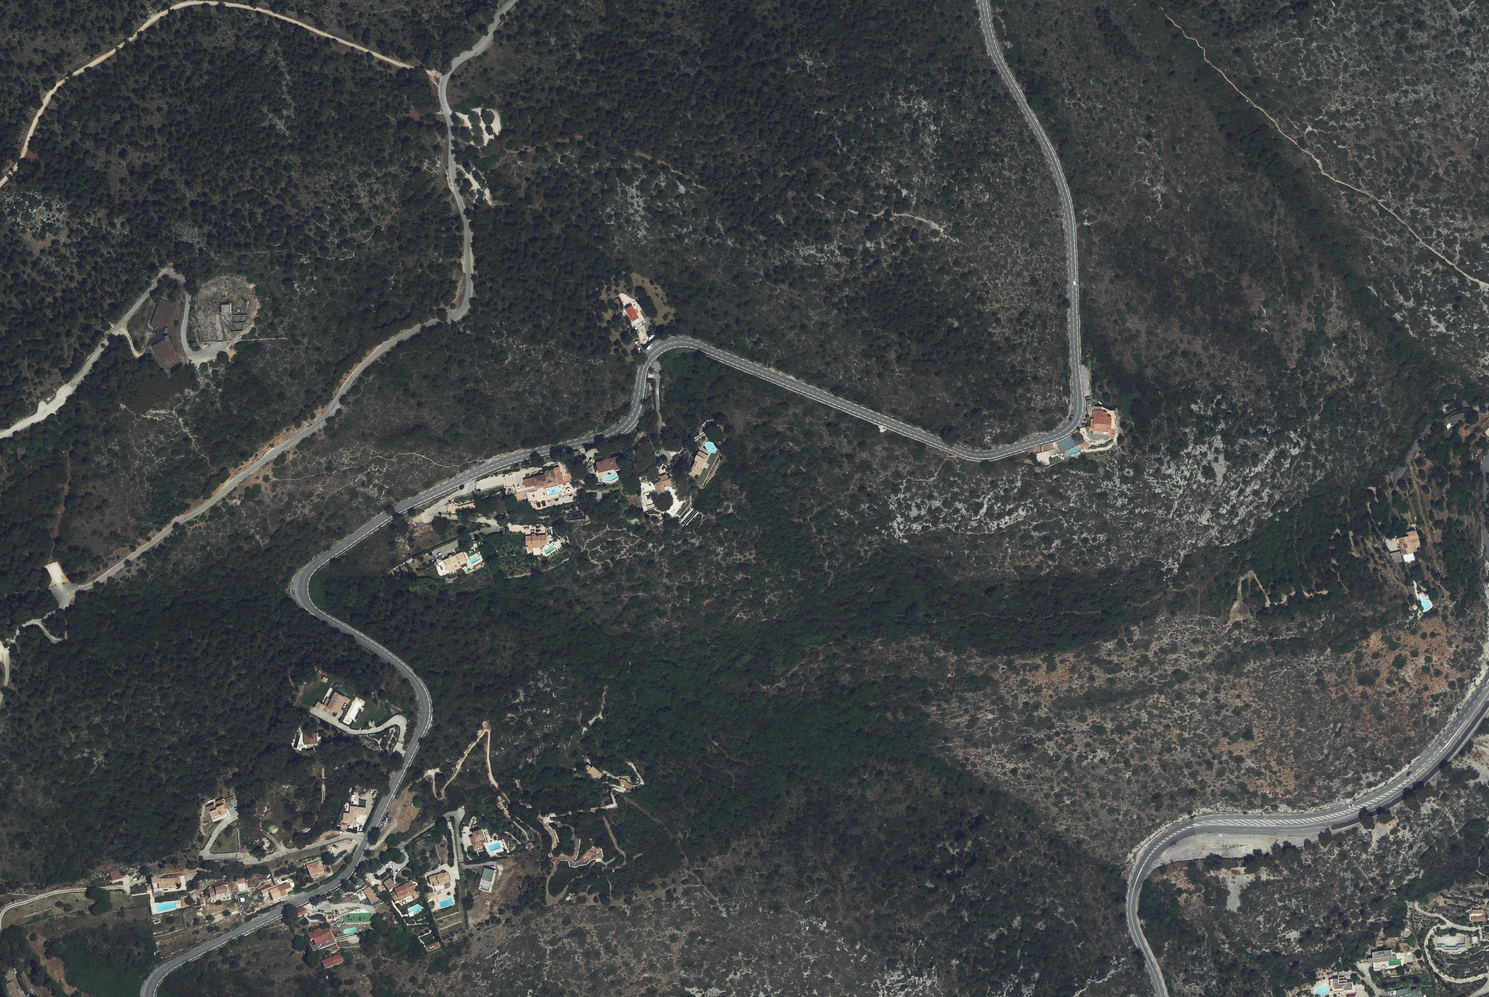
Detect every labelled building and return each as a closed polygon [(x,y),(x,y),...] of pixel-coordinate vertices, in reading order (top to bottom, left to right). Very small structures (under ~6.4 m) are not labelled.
[(164,369),(181,361),(167,337),(167,330),(168,327),(176,304),(159,298),(149,324),(156,327),(156,333),(157,337),(158,342),(151,346),(164,369)] [(222,312),(230,312),(231,304),(222,303),(222,312)] [(621,309),(629,320),(636,315),(627,304),(621,309)] [(1109,438),(1110,438),(1111,435),(1110,434),(1114,433),(1115,431),(1117,428),(1117,420),(1114,411),(1111,411),(1109,411),(1094,408),(1093,408),(1093,418),(1093,426),(1090,426),(1085,426),(1087,434),(1083,437),(1089,443),(1092,440),(1101,438),(1104,435),(1105,438),(1107,439),(1109,438)] [(1112,439),(1110,445),(1112,444),(1119,429),(1119,419),(1116,411),(1114,411),(1117,420),(1117,428),(1115,431),(1114,433),(1110,434),(1111,435),(1110,438),(1112,439)] [(1465,411),(1443,420),(1445,426),(1467,418),(1465,411)] [(701,423),(704,427),(709,422),(706,418),(701,423)] [(1078,443),(1075,436),(1057,444),(1060,451),(1077,443),(1078,443)] [(706,454),(702,452),(701,455),(696,453),(693,458),(694,459),(688,473),(693,476),(695,472),(697,474),(699,469),(701,470),(702,468),(700,467),(706,454)] [(596,464),(598,472),(620,467),(618,457),(603,460),(603,462),(596,464)] [(649,483),(650,484),(652,485),(653,484),(655,488),(659,495),(666,492),(672,482),(669,476),(667,477),(665,474),(667,469),(665,469),(666,466),(663,464),(662,468),(658,466),(653,479),(651,479),(649,483)] [(544,472),(543,473),(543,475),(538,476),(526,479),(527,487),(527,488),(534,486),(535,489),(532,491),(532,493),(548,488),(557,486),(565,484),(564,480),(562,481),(562,480),(560,475),(559,475),(557,468),(547,472),(545,471),(544,472)] [(1417,534),(1415,528),(1409,531),(1410,537),(1417,534)] [(1410,544),(1419,540),(1417,534),(1410,537),(1408,538),(1408,539),(1410,544)] [(531,537),(525,537),(526,545),(527,545),(528,550),(542,549),(547,544),(546,542),(546,538),(546,535),(535,536),(535,535),(532,535),(531,537)] [(449,571),(452,576),(456,574),(455,571),(461,569),(461,566),(467,563),(463,554),(457,557),(454,558),(453,557),(451,558),(450,561),(444,563),(448,571),(449,571)] [(333,712),(335,713),(342,697),(333,693),(329,702),(326,700),(322,707),(324,707),(321,712),(328,715),(330,711),(333,712)] [(342,697),(335,713),(337,714),(343,703),(347,705),(349,700),(342,697)] [(311,727),(308,727),(309,731),(310,734),(311,744),(319,743),(319,747),(328,746),(327,737),(324,737),(323,733),(319,733),(319,729),(316,730),(316,727),(315,727),(311,727)] [(600,775),(591,766),(585,772),(595,781),(600,775)] [(217,800),(206,805),(208,809),(212,808),(213,812),(212,813),(213,817),(229,810),(228,807),(225,800),(234,796),(233,793),(224,797),(224,796),(216,799),(217,800)] [(234,796),(225,800),(228,807),(237,803),(234,796)] [(355,825),(362,825),(364,824),(365,818),(365,817),(364,817),(364,815),(366,803),(358,802),(357,808),(350,807),(349,814),(343,814),(342,822),(348,823),(348,824),(355,825)] [(470,833),(474,843),(483,841),(483,839),(488,837),(484,826),(475,829),(476,832),(470,833)] [(308,866),(311,875),(323,871),(319,862),(308,866)] [(480,886),(490,889),(496,870),(486,867),(480,886)] [(434,882),(437,891),(447,888),(450,887),(452,884),(451,881),(452,881),(450,874),(446,875),(446,872),(438,875),(438,874),(429,876),(431,882),(434,882)] [(149,879),(151,886),(153,885),(153,890),(176,887),(176,886),(181,885),(179,873),(166,875),(167,879),(157,880),(157,878),(149,879)] [(405,893),(413,888),(412,887),(416,884),(413,879),(411,880),(409,877),(395,886),(387,880),(382,887),(390,892),(392,889),(395,891),(393,895),(395,896),(393,898),(398,902),(400,900),(405,893)] [(277,888),(281,898),(287,895),(285,891),(292,888),(290,883),(281,887),(280,884),(276,885),(277,888)] [(226,886),(209,889),(210,897),(216,896),(216,894),(227,892),(226,886)] [(274,901),(281,898),(277,888),(276,889),(274,886),(270,888),(271,891),(270,891),(274,901)] [(363,890),(371,904),(378,901),(370,886),(363,890)] [(415,891),(413,888),(405,893),(400,900),(403,902),(408,895),(415,891)] [(424,894),(426,900),(428,897),(434,894),(433,891),(424,894)] [(301,910),(300,908),(294,911),(298,918),(306,914),(304,909),(301,910)] [(318,930),(308,934),(310,939),(308,939),(314,952),(334,944),(329,930),(320,934),(318,930)] [(11,947),(9,947),(15,963),(19,962),(20,958),(18,956),(17,957),(16,956),(17,955),(11,947)] [(1382,958),(1397,956),(1397,952),(1394,952),(1393,949),(1386,950),(1386,952),(1381,952),(1381,950),(1374,951),(1376,968),(1383,967),(1382,958)] [(340,954),(322,962),(325,969),(343,961),(340,954)] [(1340,984),(1341,989),(1355,987),(1354,980),(1348,981),(1345,981),(1345,979),(1340,980),(1340,977),(1333,978),(1334,985),(1340,984)] [(6,984),(7,987),(5,988),(7,993),(8,992),(9,995),(10,994),(10,996),(18,996),(19,996),(17,990),(13,981),(6,984)] [(1422,988),(1410,990),(1410,987),(1398,989),(1399,995),(1397,995),(1398,996),(1424,996),(1422,988)]
